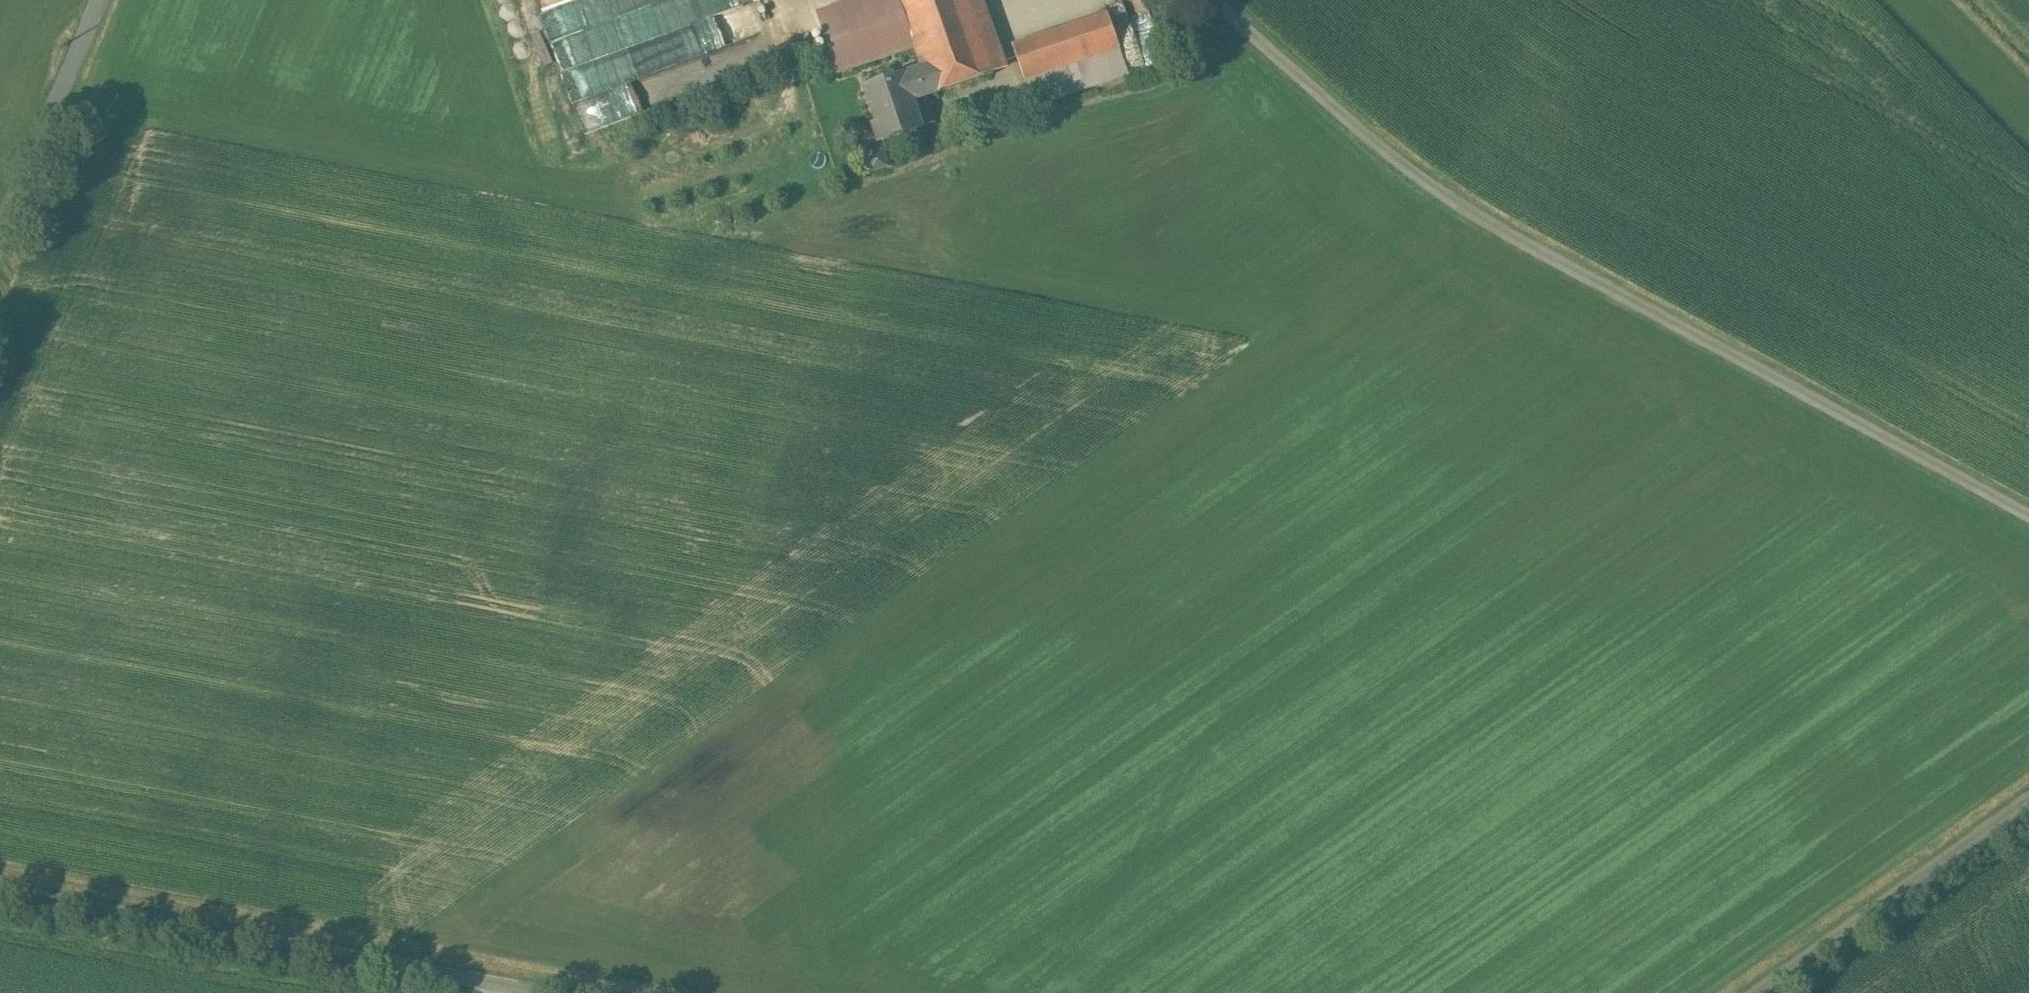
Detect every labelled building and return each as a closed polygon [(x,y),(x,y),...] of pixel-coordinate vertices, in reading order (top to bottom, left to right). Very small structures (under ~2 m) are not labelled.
[(818,13),(838,74),(916,47),(900,3),(899,0),(856,0),(818,13)] [(900,3),(916,47),(923,69),(932,94),(1008,67),(984,0),(908,0),(900,3)] [(1109,13),(1014,46),(1035,106),(1129,73),(1109,13)] [(932,94),(923,69),(866,88),(885,142),(922,129),(921,127),(935,122),(926,96),(932,94)]
